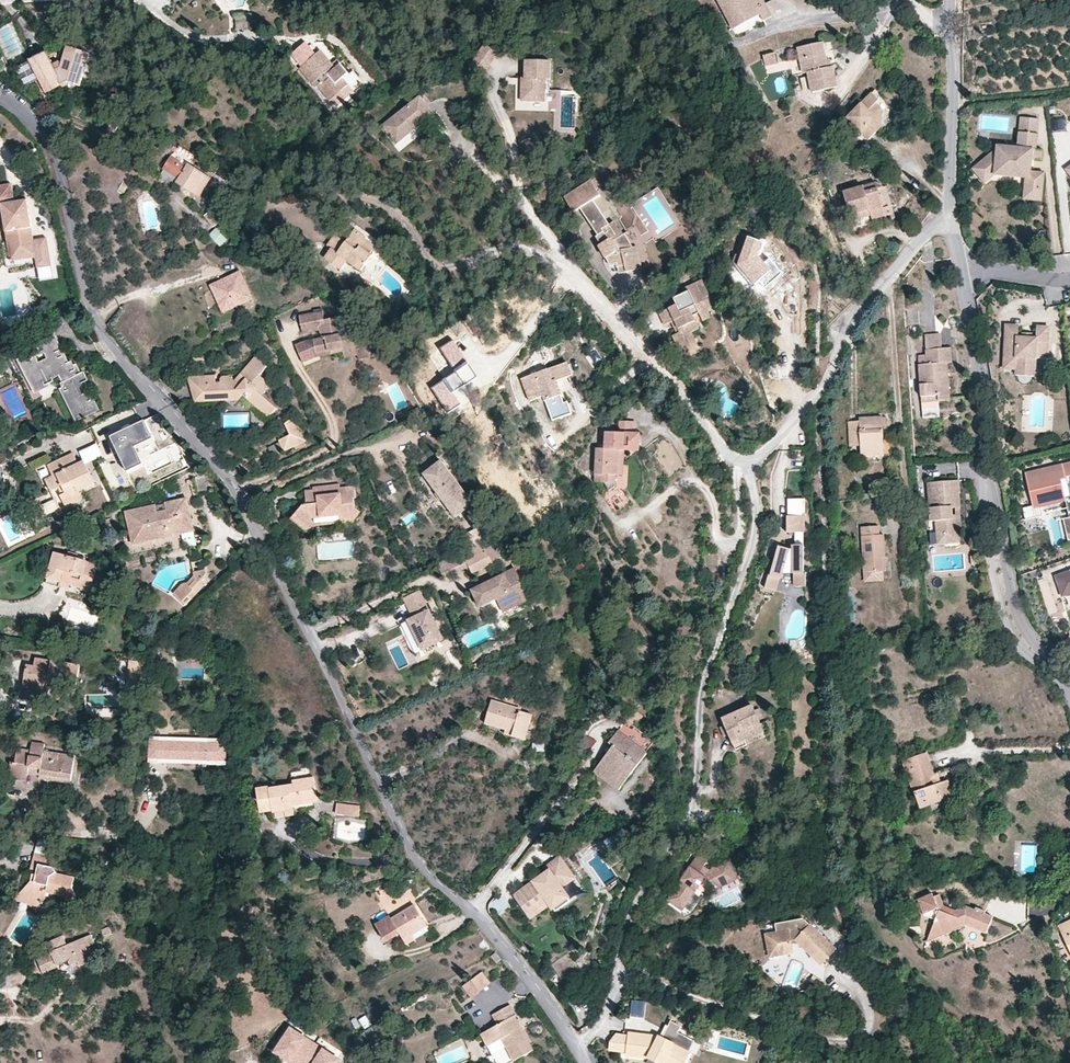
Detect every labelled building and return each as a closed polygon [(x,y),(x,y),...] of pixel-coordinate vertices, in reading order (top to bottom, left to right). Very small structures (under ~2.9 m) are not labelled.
[(733,29),(759,15),(763,21),(772,17),(764,3),(762,0),(717,0),(733,29)] [(764,3),(772,17),(781,12),(774,0),(768,0),(764,3)] [(233,13),(234,30),(252,29),(251,12),(233,13)] [(826,67),(824,59),(820,41),(797,46),(801,72),(808,71),(811,91),(835,86),(831,65),(829,66),(826,67)] [(472,61),(485,68),(495,51),(482,43),(472,61)] [(47,53),(30,61),(44,94),(61,86),(67,83),(80,86),(88,61),(90,61),(92,55),(67,47),(60,68),(55,71),(47,53)] [(779,60),(777,50),(766,53),(768,62),(779,60)] [(348,85),(347,83),(343,78),(348,74),(340,63),(335,68),(322,51),(300,69),(328,102),(331,100),(348,85)] [(44,94),(30,61),(15,68),(30,100),(44,94)] [(521,101),(544,102),(544,80),(548,80),(549,61),(525,61),(524,79),(521,79),(521,101)] [(353,79),(347,83),(348,85),(331,100),(336,107),(360,87),(353,79)] [(878,101),(871,94),(846,118),(868,140),(881,127),(882,110),(876,103),(878,101)] [(419,98),(381,125),(395,143),(412,131),(411,130),(431,115),(419,98)] [(997,146),(997,150),(996,159),(987,157),(973,169),(982,181),(991,173),(994,173),(995,173),(994,175),(1026,178),(1030,178),(1029,187),(1043,188),(1045,173),(1032,172),(1032,168),(1028,167),(1029,160),(1032,160),(1041,160),(1042,150),(1036,149),(1038,119),(1021,118),(1018,148),(997,146)] [(996,159),(997,150),(987,157),(996,159)] [(187,166),(171,156),(163,169),(178,179),(175,183),(198,197),(211,178),(188,164),(187,166)] [(991,173),(982,181),(984,184),(994,175),(995,173),(994,173),(991,173)] [(1030,178),(1026,178),(1024,198),(1042,201),(1043,188),(1029,187),(1030,178)] [(599,195),(589,179),(563,196),(573,211),(579,207),(593,198),(599,195)] [(0,185),(0,211),(1,211),(10,261),(36,257),(37,265),(52,263),(47,236),(33,239),(26,199),(13,201),(10,183),(0,185)] [(844,192),(850,216),(870,211),(871,215),(884,211),(878,188),(875,186),(873,184),(867,185),(844,192)] [(884,211),(871,215),(872,220),(890,214),(883,189),(878,188),(884,211)] [(601,228),(609,223),(593,198),(579,207),(596,234),(602,230),(601,228)] [(227,215),(220,206),(206,216),(213,226),(227,215)] [(870,211),(850,216),(851,220),(871,215),(870,211)] [(642,266),(638,248),(637,246),(622,249),(616,240),(625,234),(620,226),(618,228),(614,220),(609,223),(601,228),(602,230),(596,234),(594,235),(600,244),(596,246),(604,258),(606,257),(610,265),(616,263),(618,274),(642,268),(642,266)] [(220,245),(228,237),(217,225),(209,232),(220,245)] [(261,240),(275,248),(282,234),(268,227),(261,240)] [(346,242),(335,234),(327,245),(331,248),(323,257),(340,270),(347,261),(360,271),(372,255),(370,253),(375,246),(366,240),(367,238),(356,229),(346,242)] [(282,234),(275,248),(279,251),(287,237),(282,234)] [(770,244),(752,237),(740,268),(762,292),(780,276),(765,258),(770,244)] [(644,246),(638,248),(642,266),(648,264),(644,246)] [(239,271),(209,285),(222,313),(252,299),(239,271)] [(711,296),(702,279),(684,286),(686,291),(673,298),(676,305),(659,313),(664,325),(670,322),(676,334),(673,336),(680,354),(697,347),(691,332),(699,329),(694,316),(699,313),(703,321),(710,318),(709,313),(719,307),(713,295),(711,296)] [(333,354),(344,352),(345,352),(345,350),(359,347),(357,339),(352,339),(350,333),(347,334),(344,317),(326,321),(325,314),(301,318),(304,335),(322,332),(323,339),(315,340),(318,354),(331,352),(333,354)] [(1032,338),(1022,337),(1018,337),(1018,326),(1005,325),(1003,368),(1016,369),(1034,370),(1035,358),(1048,359),(1050,328),(1037,326),(1036,338),(1032,338)] [(70,361),(68,363),(52,332),(34,340),(38,349),(18,360),(34,393),(49,387),(48,384),(51,382),(51,380),(58,376),(62,382),(60,383),(62,387),(59,389),(75,422),(98,411),(84,383),(87,381),(83,372),(80,373),(75,365),(73,366),(70,361)] [(927,337),(927,350),(944,349),(943,336),(927,337)] [(318,354),(315,340),(297,347),(305,364),(318,358),(318,354)] [(375,357),(365,340),(358,341),(359,347),(360,355),(360,356),(360,360),(375,357)] [(453,341),(441,349),(455,372),(431,387),(446,412),(459,404),(451,391),(475,377),(453,341)] [(345,352),(344,352),(345,359),(360,355),(359,347),(345,350),(345,352)] [(584,356),(593,367),(603,360),(595,349),(584,356)] [(944,349),(927,350),(928,364),(919,365),(921,397),(937,395),(938,401),(949,400),(948,377),(943,377),(942,364),(947,364),(951,363),(950,349),(944,349)] [(214,377),(202,377),(203,398),(224,397),(224,401),(228,402),(235,401),(242,395),(268,417),(275,410),(260,395),(267,387),(267,382),(260,375),(267,366),(257,356),(235,381),(230,378),(223,379),(220,380),(220,383),(214,384),(214,377)] [(568,362),(525,377),(534,401),(543,396),(552,420),(571,412),(567,402),(563,403),(561,395),(562,394),(557,380),(572,374),(568,362)] [(1034,370),(1016,369),(1015,375),(1034,377),(1034,370)] [(203,398),(202,377),(187,377),(193,402),(224,401),(224,397),(203,398)] [(412,411),(415,417),(422,414),(421,407),(412,411)] [(880,416),(859,418),(859,422),(846,423),(848,446),(859,446),(860,457),(882,455),(880,416)] [(618,420),(618,429),(635,429),(635,420),(618,420)] [(291,421),(284,424),(288,435),(278,440),(282,452),(305,442),(301,430),(291,421)] [(114,436),(97,444),(104,458),(129,446),(135,458),(146,452),(141,440),(136,443),(130,432),(115,439),(114,436)] [(635,448),(635,432),(601,432),(601,448),(614,448),(635,448)] [(601,448),(593,449),(594,482),(603,483),(608,489),(613,485),(613,474),(615,473),(614,448),(601,448)] [(53,476),(45,480),(60,510),(81,500),(78,492),(94,483),(83,461),(78,464),(72,453),(47,465),(53,476)] [(442,461),(425,475),(456,517),(473,504),(442,461)] [(1027,473),(1034,506),(1024,508),(1027,520),(1044,516),(1042,507),(1068,501),(1067,498),(1065,491),(1069,491),(1069,494),(1069,463),(1027,473)] [(206,475),(195,478),(198,494),(210,492),(206,475)] [(951,507),(959,507),(960,507),(959,493),(959,492),(959,480),(928,483),(930,521),(935,521),(937,535),(943,534),(947,537),(947,543),(959,542),(958,529),(957,519),(952,519),(951,507)] [(309,533),(315,526),(311,519),(340,516),(341,523),(353,522),(361,513),(361,512),(355,509),(354,498),(356,498),(355,486),(340,488),(339,484),(313,488),(313,490),(305,491),(307,505),(303,505),(291,518),(309,533)] [(155,504),(124,511),(133,545),(194,532),(186,498),(164,502),(164,504),(156,506),(155,504)] [(786,513),(803,513),(803,498),(787,498),(786,513)] [(960,529),(959,507),(951,507),(952,519),(957,519),(958,529),(960,529)] [(804,514),(787,513),(786,530),(795,530),(794,542),(792,542),(792,549),(787,547),(788,545),(778,541),(768,570),(766,570),(762,583),(772,586),(776,574),(778,574),(781,564),(791,567),(790,571),(792,571),(792,582),(802,582),(803,571),(801,571),(804,514)] [(311,519),(315,526),(341,523),(340,516),(311,519)] [(878,526),(859,527),(862,573),(885,571),(883,534),(879,535),(878,526)] [(483,543),(484,543),(475,528),(464,534),(473,548),(483,543)] [(183,536),(185,545),(198,542),(196,534),(183,536)] [(943,534),(937,535),(937,543),(947,543),(947,537),(943,534)] [(98,564),(55,553),(46,584),(58,587),(59,586),(68,588),(70,586),(90,591),(98,564)] [(191,562),(193,573),(204,570),(202,560),(191,562)] [(447,560),(437,564),(443,578),(452,574),(447,560)] [(1057,574),(1063,594),(1069,591),(1069,569),(1057,574)] [(204,570),(193,573),(194,575),(194,581),(189,586),(192,590),(181,601),(184,604),(206,581),(204,570)] [(510,570),(469,593),(477,609),(493,600),(500,612),(525,600),(510,570)] [(194,581),(194,575),(187,582),(182,584),(173,593),(181,601),(192,590),(189,586),(194,581)] [(419,591),(403,598),(413,619),(408,621),(423,650),(444,640),(419,591)] [(60,616),(68,600),(60,595),(51,611),(60,616)] [(423,650),(408,621),(401,625),(414,654),(423,650)] [(79,665),(35,657),(34,666),(27,664),(21,697),(48,702),(51,686),(75,689),(79,665)] [(141,689),(142,662),(128,661),(127,687),(141,689)] [(522,709),(493,700),(485,724),(505,730),(505,734),(526,741),(531,725),(535,726),(537,717),(521,711),(522,709)] [(747,745),(745,741),(743,733),(761,726),(758,720),(754,711),(751,705),(721,719),(734,750),(747,745)] [(759,709),(754,711),(758,720),(763,718),(759,709)] [(644,716),(635,710),(610,744),(614,747),(594,773),(617,791),(648,753),(647,752),(654,741),(636,728),(644,716)] [(743,733),(745,741),(763,733),(761,726),(743,733)] [(208,744),(149,741),(148,756),(206,759),(205,765),(226,767),(227,739),(208,737),(208,744)] [(31,749),(17,747),(14,763),(11,763),(8,779),(25,781),(28,768),(40,769),(40,779),(69,784),(74,756),(43,751),(44,745),(31,743),(31,749)] [(926,753),(902,762),(912,793),(914,792),(920,809),(940,802),(940,800),(953,796),(947,780),(941,783),(937,773),(934,774),(926,753)] [(260,814),(272,813),(272,808),(292,805),(317,802),(313,777),(292,780),(292,785),(269,789),(269,786),(256,788),(256,786),(244,788),(247,814),(260,813),(260,814)] [(359,806),(337,804),(335,814),(358,816),(359,806)] [(292,810),(272,813),(274,820),(293,817),(292,810)] [(52,856),(57,841),(38,840),(36,853),(52,856)] [(698,841),(663,894),(678,903),(700,871),(714,881),(733,873),(725,853),(704,863),(699,859),(707,847),(698,841)] [(52,856),(36,853),(31,868),(37,871),(36,874),(32,874),(31,881),(13,901),(27,903),(36,911),(37,907),(41,903),(42,904),(43,902),(42,901),(45,898),(47,893),(68,897),(69,899),(76,895),(72,887),(74,877),(56,872),(54,868),(49,866),(52,856)] [(198,860),(191,858),(189,868),(196,870),(198,860)] [(551,872),(515,895),(530,917),(551,903),(554,907),(568,897),(562,888),(575,878),(562,860),(548,869),(551,872)] [(413,935),(426,927),(413,904),(391,917),(389,914),(376,922),(386,940),(400,933),(407,944),(416,939),(413,935)] [(946,914),(939,911),(927,940),(964,927),(984,933),(992,917),(984,914),(985,911),(975,908),(975,909),(966,905),(946,914)] [(1057,926),(1069,952),(1069,920),(1057,926)] [(799,943),(822,967),(837,953),(806,921),(778,925),(779,935),(768,936),(770,948),(780,946),(783,958),(795,956),(793,945),(799,943)] [(428,931),(426,927),(413,935),(416,939),(428,931)] [(40,958),(32,962),(38,975),(56,967),(55,964),(76,954),(72,946),(51,955),(50,953),(40,958)] [(780,946),(770,948),(772,960),(783,958),(780,946)] [(568,954),(552,964),(562,980),(578,968),(568,954)] [(482,972),(470,980),(478,991),(490,983),(482,972)] [(644,1001),(631,1000),(629,1016),(643,1018),(644,1001)] [(509,1005),(492,1015),(497,1024),(480,1034),(486,1046),(500,1038),(513,1060),(533,1049),(509,1005)] [(672,1022),(663,1039),(674,1044),(689,1051),(694,1041),(679,1033),(682,1027),(672,1022)] [(290,1024),(273,1051),(292,1062),(337,1062),(341,1056),(290,1024)] [(661,1037),(631,1033),(631,1037),(629,1052),(629,1055),(651,1058),(653,1055),(665,1061),(664,1062),(686,1062),(691,1053),(689,1051),(674,1044),(672,1047),(660,1041),(661,1037)] [(629,1052),(631,1037),(618,1035),(612,1042),(616,1051),(629,1052)] [(663,1039),(661,1037),(660,1041),(672,1047),(674,1044),(663,1039)]
